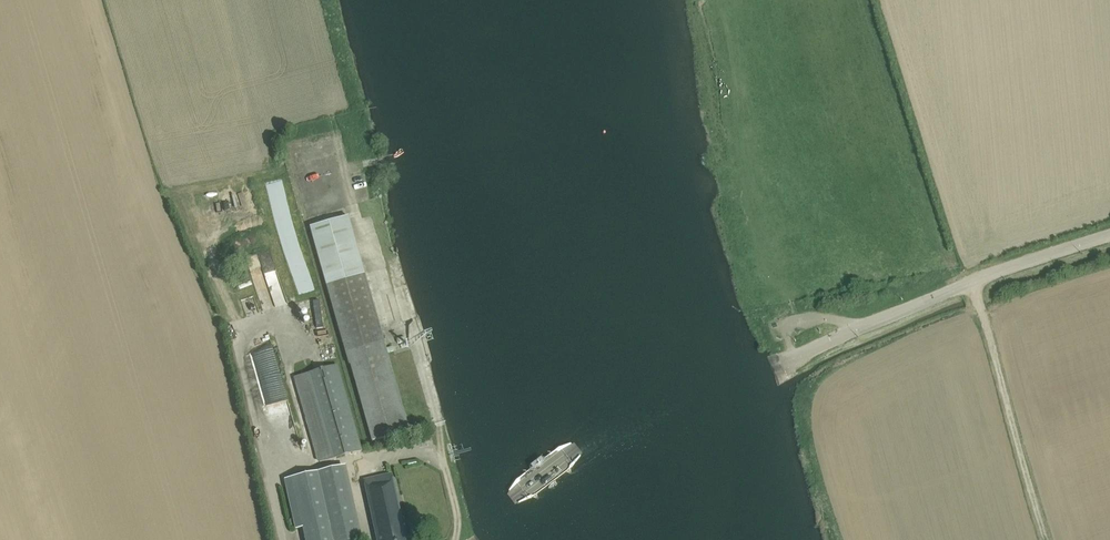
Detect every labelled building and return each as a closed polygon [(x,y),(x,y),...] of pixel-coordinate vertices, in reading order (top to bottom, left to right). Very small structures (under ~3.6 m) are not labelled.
[(312,227),(373,441),(405,432),(345,218),(312,227)] [(266,280),(278,275),(269,249),(257,254),(266,280)] [(314,267),(307,269),(314,295),(321,293),(314,267)] [(292,379),(316,464),(362,451),(338,366),(305,375),(292,379)] [(307,539),(345,539),(359,537),(344,467),(285,480),(296,529),(304,528),(307,539)] [(392,474),(364,480),(377,539),(406,539),(392,474)]
